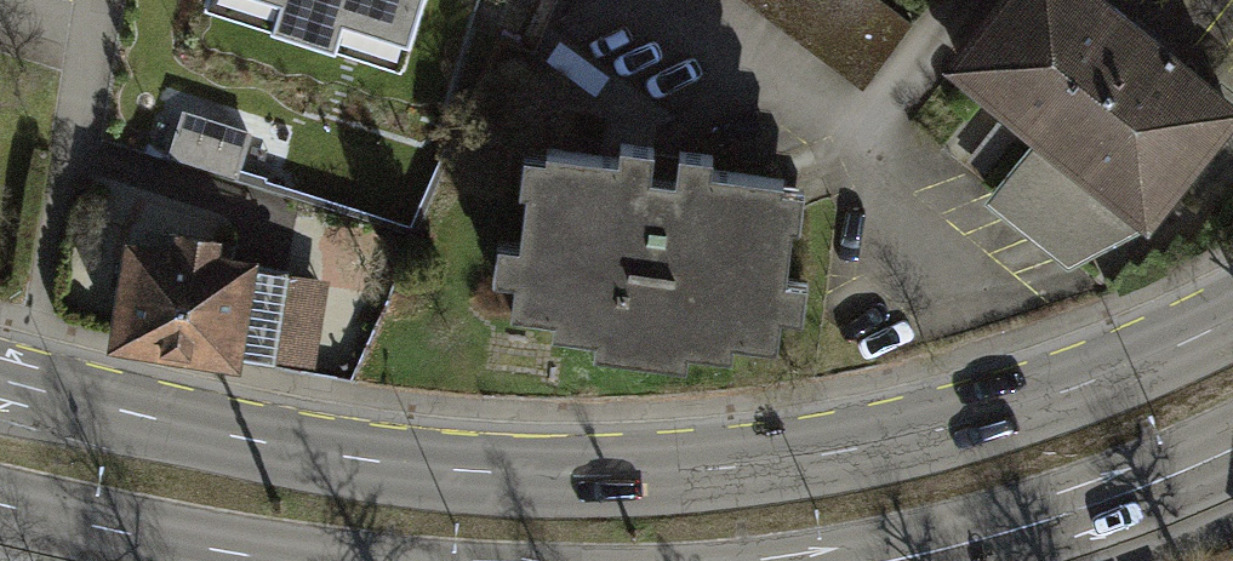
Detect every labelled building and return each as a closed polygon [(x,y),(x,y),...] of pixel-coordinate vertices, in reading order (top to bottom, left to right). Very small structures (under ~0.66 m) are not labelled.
[(209,3),(402,62),(422,0),(210,0),(209,3)] [(852,80),(897,18),(872,0),(740,0),(852,80)] [(1090,0),(988,0),(940,61),(1049,148),(993,219),(1061,271),(1141,221),(1229,111),(1090,0)] [(154,106),(145,151),(274,176),(282,131),(154,106)] [(544,149),(540,191),(525,189),(513,310),(554,314),(553,330),(595,334),(593,351),(684,360),(685,348),(730,352),(732,340),(776,344),(788,223),(775,222),(780,177),(709,170),(711,153),(679,150),(676,181),(649,179),(652,146),(619,143),(617,156),(544,149)] [(176,251),(132,244),(116,341),(234,359),(235,354),(271,360),(286,269),(214,257),(217,240),(178,234),(176,251)]
